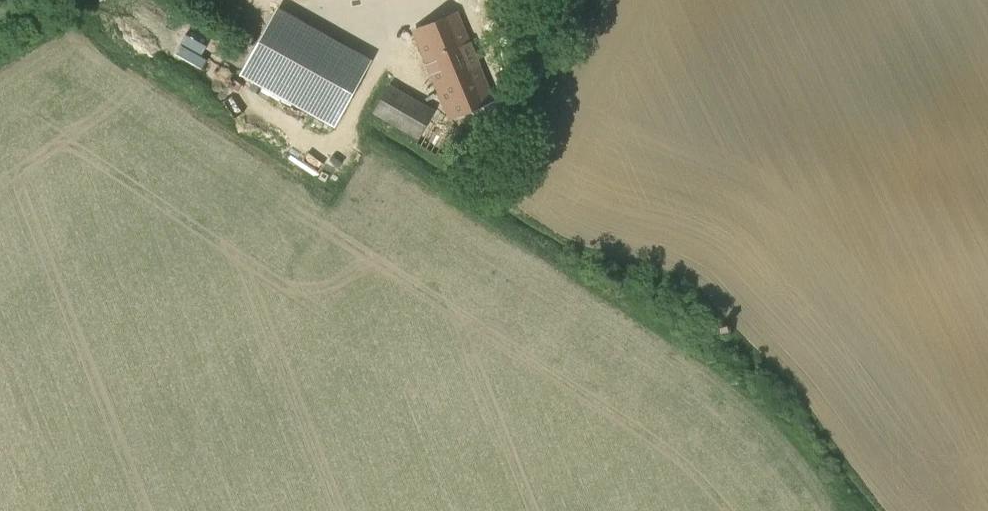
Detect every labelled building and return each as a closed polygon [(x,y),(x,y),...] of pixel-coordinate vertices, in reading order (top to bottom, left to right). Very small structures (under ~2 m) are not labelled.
[(298,13),(281,3),(246,65),(339,117),(374,55),(298,13)] [(463,13),(413,31),(447,117),(499,98),(463,13)] [(460,126),(390,84),(372,114),(442,156),(460,126)]
